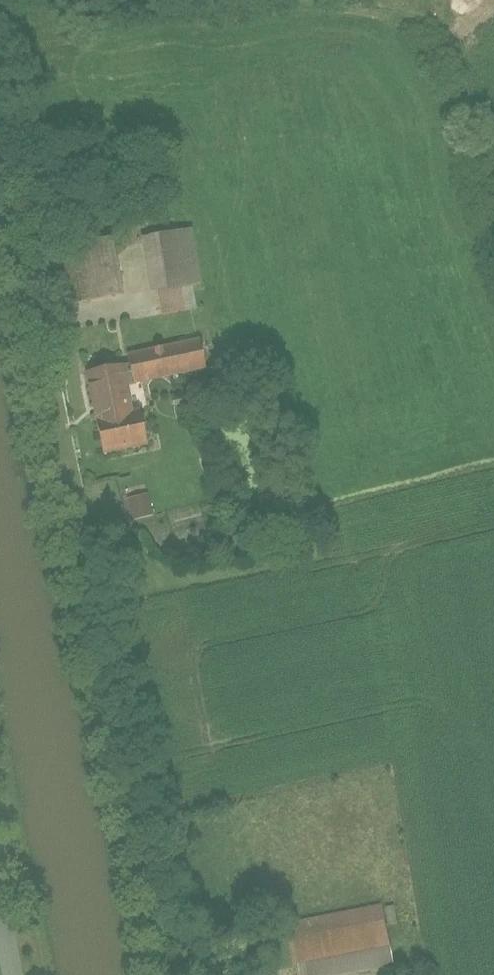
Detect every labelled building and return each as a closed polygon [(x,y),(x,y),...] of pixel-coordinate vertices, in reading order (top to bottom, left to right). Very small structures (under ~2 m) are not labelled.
[(199,281),(190,231),(142,238),(150,289),(159,287),(192,282),(199,281)] [(121,294),(111,239),(61,249),(71,304),(121,294)] [(159,287),(164,313),(196,308),(192,282),(159,287)] [(129,366),(84,375),(100,456),(145,447),(138,410),(132,411),(128,388),(205,372),(198,340),(126,355),(129,366)] [(147,493),(129,499),(135,518),(153,512),(147,493)] [(388,947),(380,908),(288,927),(296,966),(388,947)]
